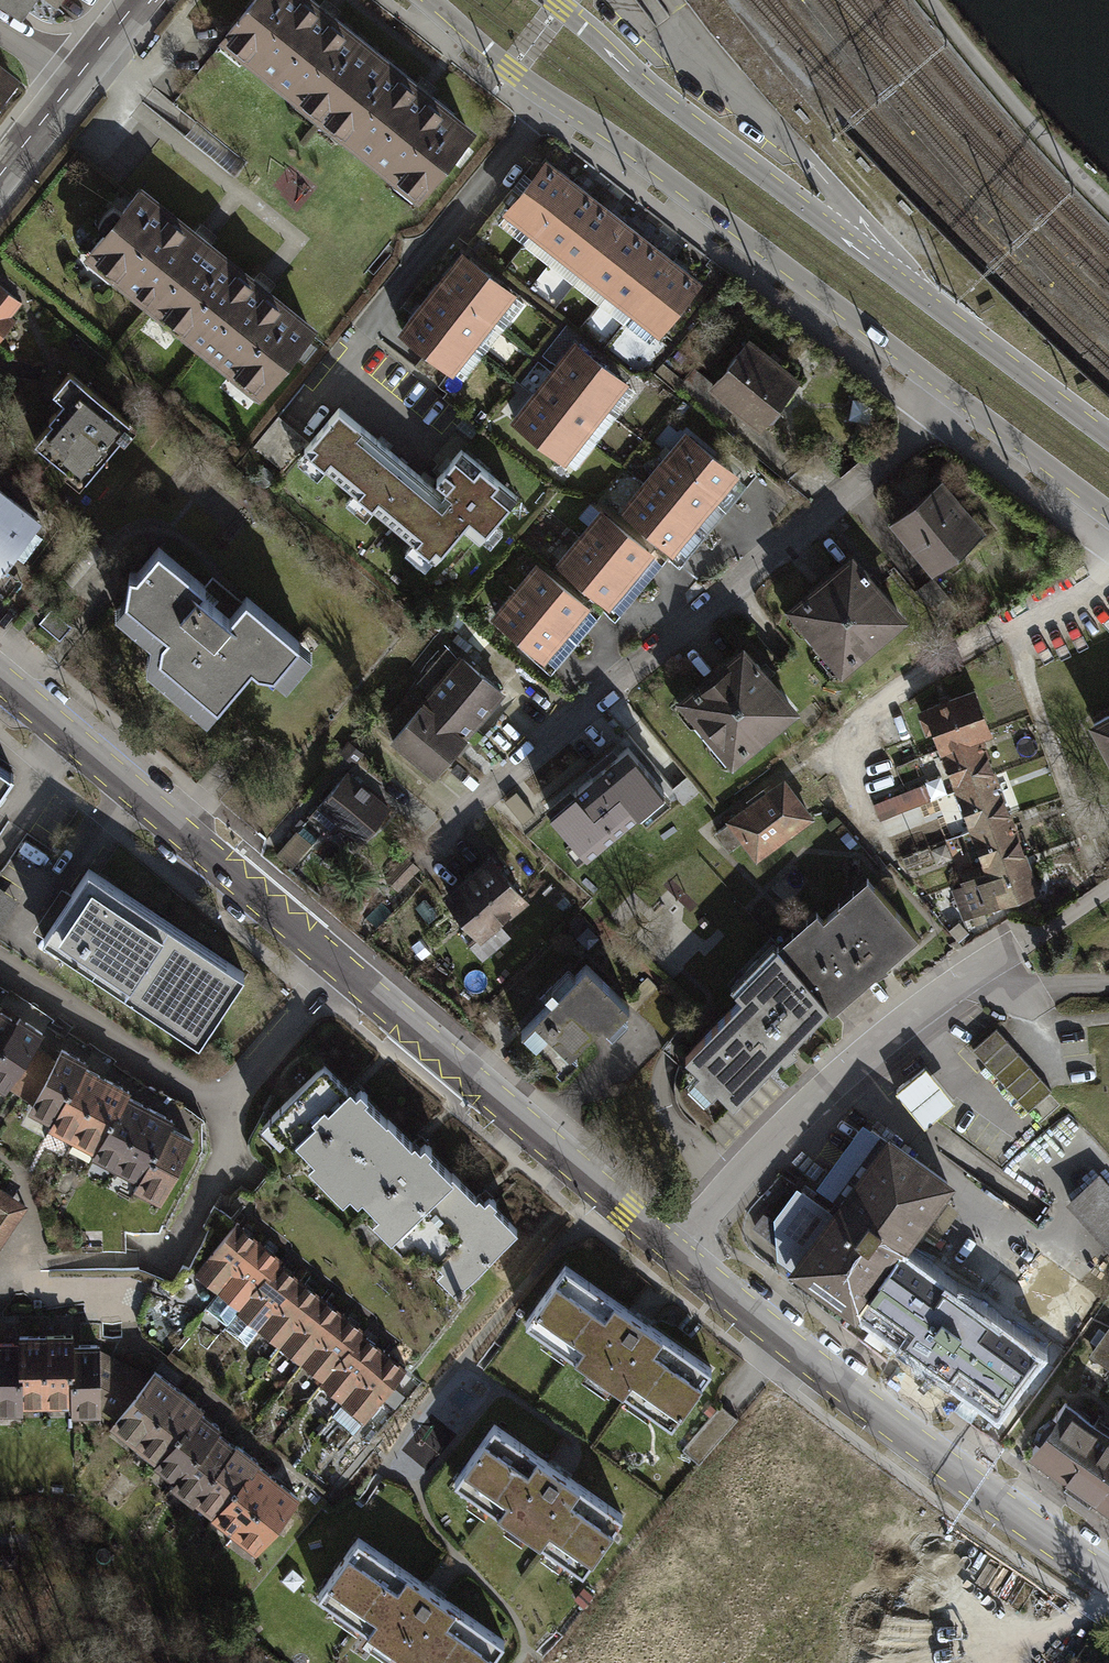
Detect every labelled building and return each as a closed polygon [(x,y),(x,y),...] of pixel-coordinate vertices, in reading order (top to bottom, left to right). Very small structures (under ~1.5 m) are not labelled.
[(31,13),(41,0),(12,0),(31,13)] [(306,0),(263,0),(223,51),(420,203),(476,132),(432,98),(327,16),(306,0)] [(0,82),(0,113),(15,94),(0,82)] [(563,169),(550,158),(506,213),(660,334),(704,279),(682,262),(654,240),(632,223),(609,205),(585,186),(563,169)] [(184,216),(145,183),(89,251),(258,390),(313,323),(275,292),(184,216)] [(518,297),(459,252),(444,272),(429,292),(412,313),(395,335),(454,380),(518,297)] [(0,282),(0,331),(24,301),(0,282)] [(623,377),(574,338),(560,357),(545,376),(527,399),(511,419),(559,457),(623,377)] [(795,375),(749,339),(710,388),(756,424),(795,375)] [(134,423),(68,369),(51,389),(65,400),(33,439),(82,479),(119,434),(122,437),(134,423)] [(362,427),(338,406),(301,451),(408,540),(402,548),(424,566),(464,518),(483,534),(508,503),(490,489),(498,479),(475,461),(468,469),(452,455),(444,465),(432,478),(441,486),(437,491),(416,474),(362,427)] [(685,431),(618,509),(669,554),(688,532),(708,509),(729,485),(737,476),(685,431)] [(0,480),(0,591),(6,596),(22,576),(5,562),(43,513),(0,480)] [(979,531),(936,481),(889,521),(932,571),(979,531)] [(653,553),(600,510),(555,565),(607,608),(625,586),(638,571),(653,553)] [(207,582),(158,541),(136,568),(128,567),(126,595),(116,607),(151,638),(148,665),(207,715),(252,663),(258,668),(272,669),(284,680),(312,647),(247,592),(241,598),(213,574),(207,582)] [(910,618),(855,553),(791,608),(846,672),(910,618)] [(590,609),(536,562),(489,616),(542,663),(562,641),(574,627),(590,609)] [(377,725),(391,736),(460,653),(446,642),(377,725)] [(797,707),(746,642),(682,692),(733,757),(797,707)] [(505,692),(460,653),(391,736),(387,741),(432,779),(470,733),(505,692)] [(957,701),(929,712),(989,861),(962,872),(966,882),(957,886),(969,917),(1042,888),(1031,859),(1016,823),(1001,785),(982,738),(998,732),(982,691),(957,701)] [(1100,716),(1108,733),(1108,711),(1100,716)] [(666,794),(628,744),(575,783),(613,833),(666,794)] [(0,765),(0,800),(16,776),(0,765)] [(389,819),(349,779),(308,821),(349,860),(389,819)] [(787,780),(731,824),(760,861),(816,818),(787,780)] [(534,896),(497,849),(449,887),(486,933),(534,896)] [(245,980),(94,876),(51,939),(202,1043),(245,980)] [(922,934),(872,876),(826,915),(822,910),(785,942),(836,1001),(839,1005),(887,965),(922,934)] [(836,1001),(785,942),(739,987),(745,993),(683,1054),(731,1103),(781,1055),(836,1001)] [(631,1001),(592,963),(525,1032),(565,1070),(581,1053),(575,1047),(604,1017),(610,1022),(631,1001)] [(39,1051),(47,1040),(0,1009),(0,1102),(4,1104),(10,1094),(39,1051)] [(1050,1091),(998,1030),(973,1051),(1026,1112),(1050,1091)] [(57,1062),(39,1051),(10,1094),(32,1109),(57,1062)] [(63,1051),(57,1062),(32,1109),(28,1116),(55,1130),(53,1134),(100,1158),(97,1163),(140,1186),(137,1192),(165,1207),(201,1139),(185,1131),(186,1129),(132,1101),(134,1095),(89,1072),(92,1066),(63,1051)] [(925,1126),(955,1101),(925,1066),(895,1090),(925,1126)] [(383,1112),(359,1091),(297,1160),(457,1301),(519,1232),(496,1212),(432,1156),(383,1112)] [(949,1176),(881,1127),(823,1207),(785,1260),(996,1411),(1044,1344),(999,1312),(932,1263),(901,1242),(949,1176)] [(1100,1174),(1068,1207),(1108,1246),(1108,1182),(1100,1174)] [(0,1186),(0,1245),(27,1203),(0,1186)] [(287,1259),(241,1223),(199,1277),(241,1309),(236,1316),(325,1384),(321,1389),(365,1423),(407,1368),(368,1338),(372,1333),(283,1265),(287,1259)] [(638,1320),(566,1269),(526,1327),(676,1432),(716,1375),(638,1320)] [(1090,1355),(1108,1367),(1108,1326),(1090,1355)] [(105,1364),(104,1342),(75,1342),(75,1337),(22,1338),(22,1344),(0,1344),(0,1418),(1,1418),(1,1415),(27,1414),(27,1407),(72,1406),(72,1419),(106,1418),(106,1411),(105,1364)] [(106,1411),(118,1419),(155,1375),(105,1364),(106,1411)] [(261,1463),(155,1375),(118,1419),(112,1427),(220,1517),(216,1522),(257,1557),(301,1505),(257,1468),(261,1463)] [(1067,1400),(1030,1452),(1108,1508),(1108,1430),(1067,1400)] [(563,1476),(494,1428),(455,1483),(587,1576),(626,1521),(563,1476)] [(359,1549),(324,1602),(416,1662),(500,1662),(510,1649),(431,1596),(359,1549)]
